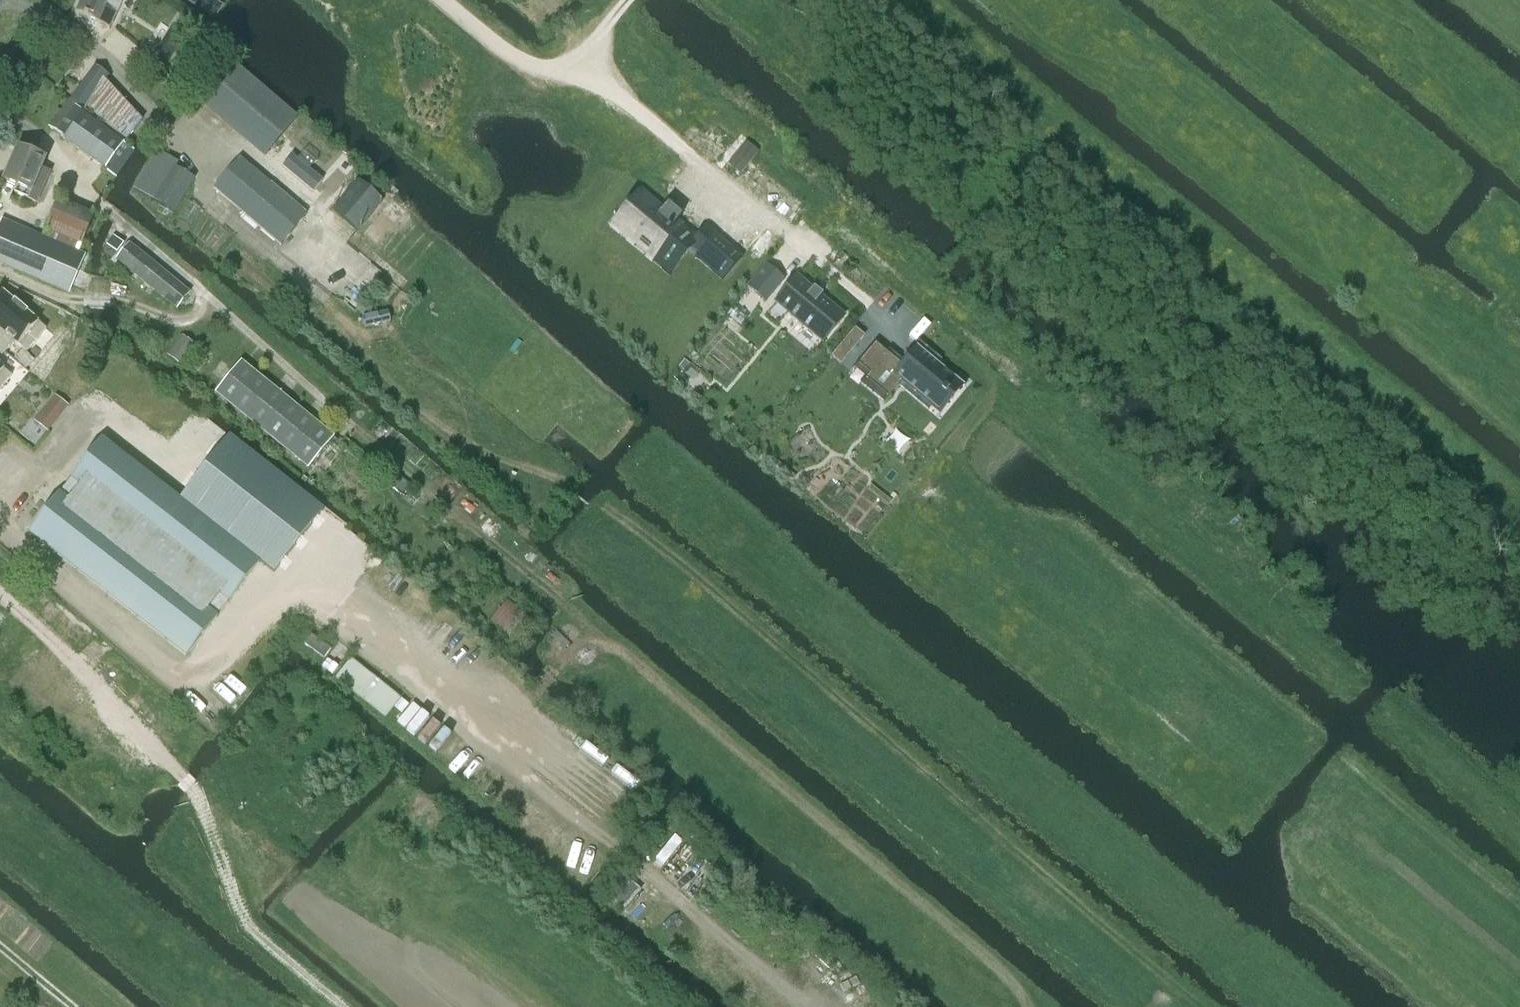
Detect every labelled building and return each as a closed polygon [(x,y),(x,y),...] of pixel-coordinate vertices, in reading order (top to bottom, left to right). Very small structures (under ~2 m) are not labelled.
[(75,14),(109,29),(115,15),(103,9),(107,0),(82,0),(75,14)] [(223,6),(214,0),(188,0),(215,18),(223,6)] [(49,128),(106,170),(116,177),(134,149),(125,144),(144,117),(103,82),(108,76),(94,65),(49,128)] [(297,118),(236,66),(204,104),(265,156),(297,118)] [(324,201),(347,173),(307,139),(283,166),(324,201)] [(3,182),(16,187),(14,193),(36,203),(50,172),(41,169),(45,160),(18,148),(15,154),(3,182)] [(157,151),(136,186),(134,190),(173,213),(193,179),(175,168),(178,163),(157,151)] [(213,188),(236,207),(281,245),(307,214),(239,158),(213,188)] [(358,179),(332,210),(357,231),(383,201),(358,179)] [(610,226),(609,226),(633,247),(635,245),(647,255),(645,257),(651,263),(652,262),(670,276),(670,275),(668,273),(690,248),(697,254),(695,257),(722,281),(743,256),(733,247),(732,249),(716,235),(717,234),(707,225),(698,235),(691,229),(690,231),(678,221),(682,217),(667,204),(664,208),(641,188),(641,189),(640,191),(642,192),(613,227),(611,225),(610,226)] [(76,252),(92,216),(58,201),(43,237),(2,220),(0,223),(0,263),(68,293),(84,255),(76,252)] [(135,248),(121,265),(131,273),(171,305),(185,287),(182,285),(145,256),(135,248)] [(747,287),(766,302),(767,301),(760,296),(777,276),(783,281),(784,280),(765,265),(747,287)] [(796,277),(775,302),(823,342),(843,317),(796,277)] [(0,294),(0,348),(3,351),(13,340),(25,350),(43,329),(1,293),(0,294)] [(181,335),(166,355),(180,366),(195,345),(181,335)] [(875,343),(853,369),(854,370),(855,369),(858,365),(869,374),(865,379),(887,398),(883,403),(884,404),(898,386),(902,382),(932,407),(942,395),(944,396),(948,392),(946,390),(954,380),(963,387),(964,386),(938,365),(916,347),(915,348),(916,348),(901,365),(886,352),(875,343)] [(240,360),(213,394),(306,469),(333,436),(240,360)] [(9,376),(0,368),(0,386),(9,376)] [(274,573),(324,511),(228,436),(179,498),(261,563),(274,573)] [(179,498),(178,499),(102,439),(70,479),(80,487),(68,501),(59,493),(28,533),(186,657),(261,563),(179,498)] [(507,601),(489,622),(510,640),(528,619),(507,601)]
